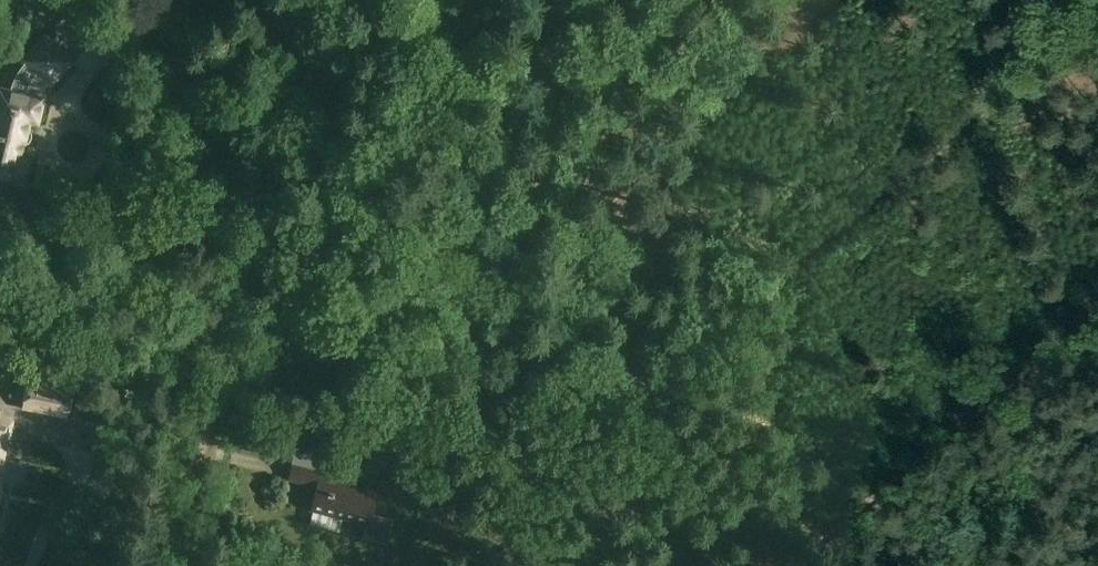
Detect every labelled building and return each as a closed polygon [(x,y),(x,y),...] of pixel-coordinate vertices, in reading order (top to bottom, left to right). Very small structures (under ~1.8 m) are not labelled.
[(22,183),(27,162),(19,160),(28,120),(36,122),(41,101),(40,101),(40,94),(43,88),(49,83),(49,84),(69,63),(45,40),(25,61),(38,73),(30,79),(26,88),(26,98),(0,92),(0,178),(22,183)] [(73,388),(28,378),(21,407),(66,416),(73,388)] [(6,444),(13,412),(0,409),(0,443),(6,444)] [(339,530),(342,518),(367,524),(364,537),(388,543),(394,519),(372,514),(378,491),(334,479),(335,475),(294,464),(290,479),(319,487),(313,510),(314,510),(310,522),(339,530)]
